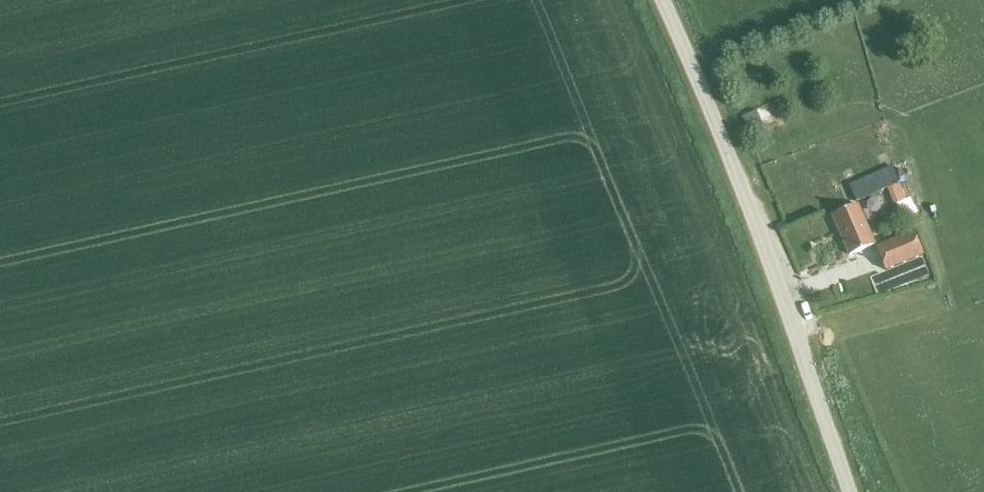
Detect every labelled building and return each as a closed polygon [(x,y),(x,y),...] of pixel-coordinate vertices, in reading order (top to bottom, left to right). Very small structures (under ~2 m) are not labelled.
[(887,188),(898,184),(892,168),(848,187),(854,202),(887,188)] [(887,188),(894,205),(905,200),(898,184),(887,188)] [(849,255),(874,245),(857,205),(832,216),(849,255)] [(885,271),(923,255),(914,232),(875,249),(885,271)]
